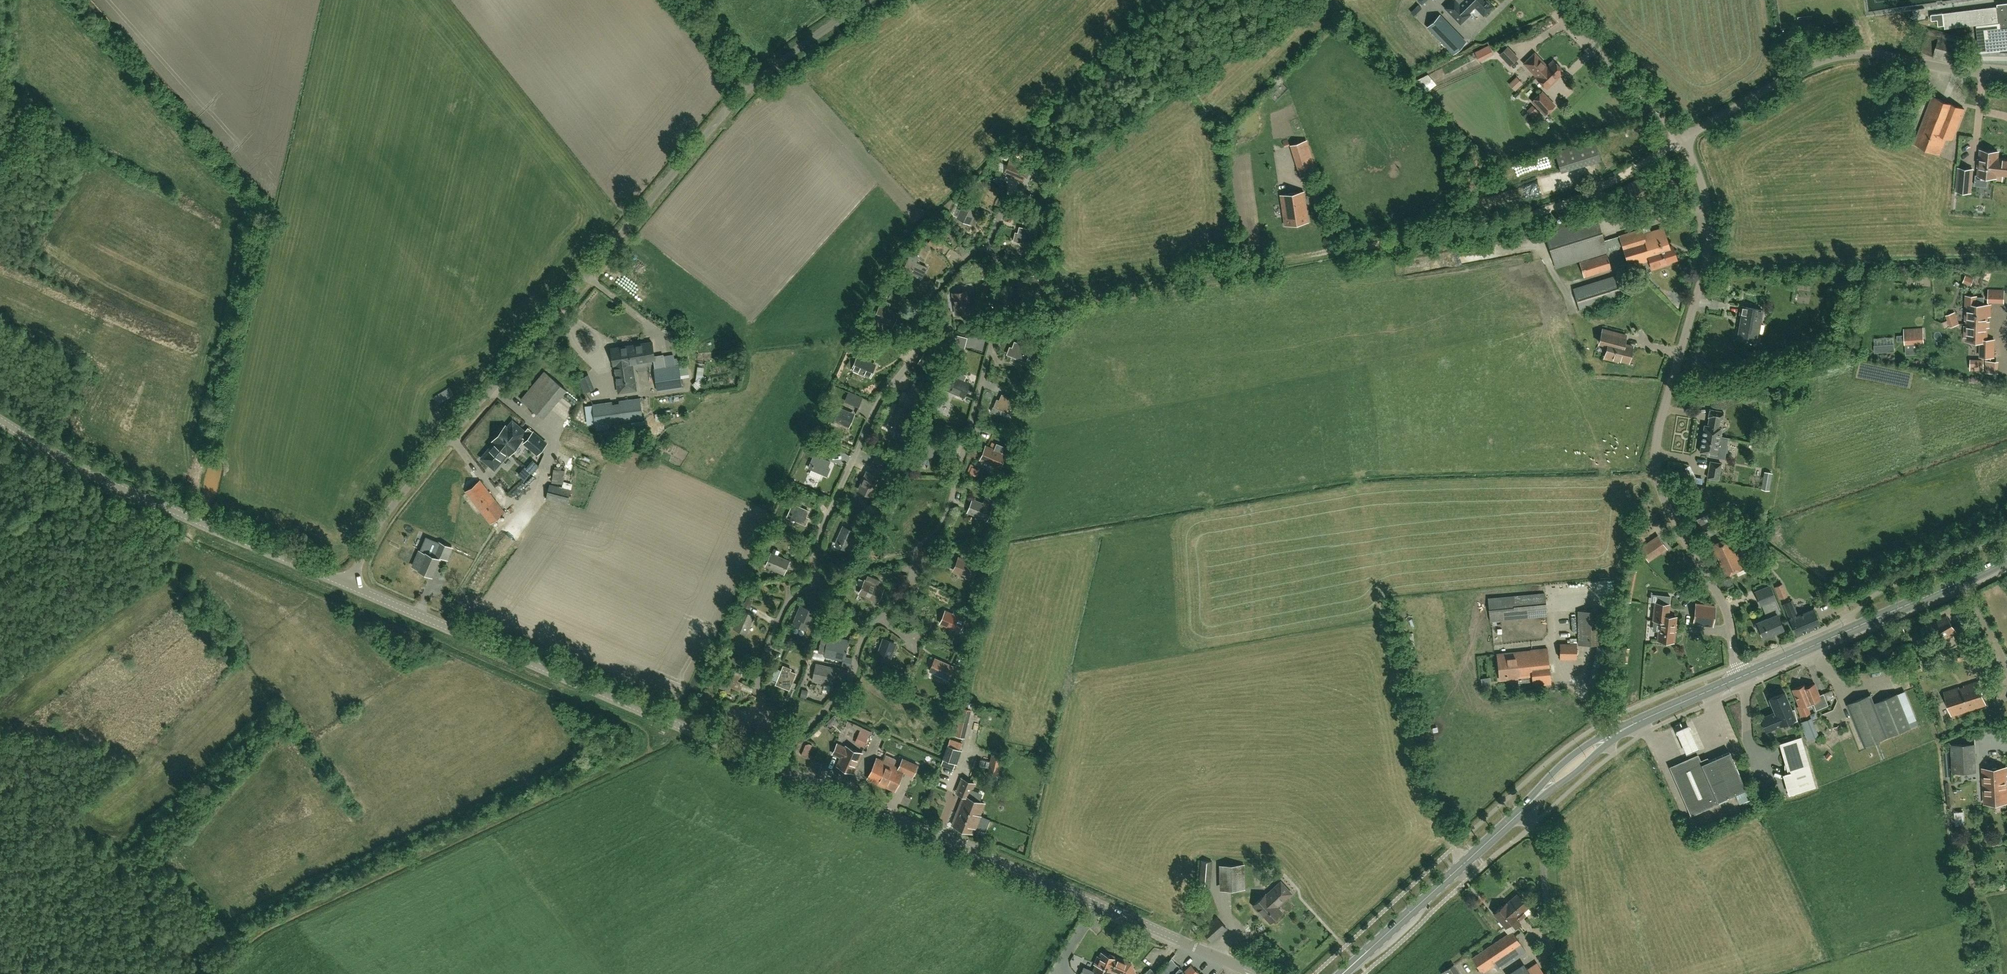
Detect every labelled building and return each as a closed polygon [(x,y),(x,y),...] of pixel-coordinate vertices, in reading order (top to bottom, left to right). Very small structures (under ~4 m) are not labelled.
[(1445,8),(1460,23),(1470,14),(1468,13),(1475,6),(1483,15),(1492,6),(1486,0),(1453,0),(1445,8)] [(1945,28),(1986,23),(1986,30),(1977,31),(1980,52),(2000,50),(2000,51),(2006,52),(2006,5),(1993,7),(1994,10),(1988,10),(1988,8),(1973,9),(1973,12),(1968,13),(1967,10),(1955,12),(1956,14),(1953,14),(1953,12),(1931,14),(1932,20),(1938,20),(1938,26),(1945,25),(1945,28)] [(1454,53),(1465,42),(1439,16),(1428,27),(1454,53)] [(1418,38),(1430,51),(1436,45),(1424,33),(1418,38)] [(1482,61),(1495,53),(1489,44),(1476,52),(1482,61)] [(1934,56),(1952,61),(1955,49),(1938,44),(1934,56)] [(1496,52),(1492,56),(1504,68),(1509,64),(1510,65),(1517,57),(1507,47),(1499,55),(1496,52)] [(1536,76),(1536,77),(1537,78),(1544,71),(1545,71),(1548,68),(1547,67),(1534,54),(1524,64),(1536,76)] [(1544,71),(1537,78),(1547,88),(1552,83),(1551,82),(1563,71),(1553,61),(1547,67),(1548,68),(1545,71),(1544,71)] [(1419,80),(1431,99),(1442,91),(1431,72),(1419,80)] [(1509,84),(1515,91),(1523,84),(1516,77),(1509,84)] [(1542,92),(1532,101),(1545,114),(1554,105),(1542,92)] [(1952,140),(1964,109),(1932,97),(1914,143),(1940,153),(1946,137),(1952,140)] [(1533,105),(1527,111),(1532,116),(1538,111),(1533,105)] [(1892,114),(1886,136),(1894,138),(1899,115),(1892,114)] [(1593,140),(1555,152),(1561,172),(1600,160),(1593,140)] [(1302,176),(1315,172),(1305,141),(1293,145),(1302,176)] [(2003,174),(2006,175),(2006,159),(1997,158),(1998,151),(1981,150),(1980,159),(1978,159),(1978,167),(1979,167),(1978,175),(1996,177),(1995,179),(2002,180),(2003,174)] [(1022,173),(1025,168),(1016,164),(1018,159),(1011,156),(1004,174),(1022,181),(1025,174),(1022,173)] [(1540,170),(1551,167),(1549,156),(1537,158),(1540,170)] [(1959,168),(1957,191),(1970,192),(1972,169),(1959,168)] [(1636,205),(1662,191),(1651,171),(1611,193),(1619,208),(1633,200),(1636,205)] [(1284,225),(1307,221),(1303,192),(1280,195),(1284,225)] [(970,223),(976,208),(971,206),(972,203),(965,200),(958,216),(964,218),(963,221),(970,223)] [(1661,264),(1676,259),(1672,246),(1669,247),(1663,228),(1650,232),(1648,226),(1640,228),(1640,229),(1619,236),(1604,241),(1595,213),(1544,229),(1556,267),(1622,247),(1628,266),(1649,259),(1652,268),(1662,265),(1661,264)] [(1034,239),(1036,232),(1019,227),(1018,233),(1015,233),(1014,240),(1030,244),(1032,238),(1034,239)] [(940,246),(942,241),(935,237),(932,242),(940,246)] [(1494,246),(1495,252),(1489,253),(1490,258),(1512,253),(1510,243),(1494,246)] [(924,273),(926,267),(923,265),(915,262),(917,257),(910,254),(902,272),(920,279),(923,273),(924,273)] [(1584,277),(1611,269),(1606,254),(1579,262),(1584,277)] [(624,283),(622,286),(627,289),(633,278),(612,268),(608,275),(624,283)] [(1035,288),(1038,287),(1037,275),(1030,276),(1030,281),(1021,282),(1021,289),(1019,289),(1019,296),(1035,295),(1035,288)] [(1965,275),(1962,283),(1971,286),(1974,279),(1965,275)] [(1622,299),(1615,276),(1574,289),(1581,312),(1622,299)] [(634,281),(626,290),(634,296),(641,288),(634,281)] [(1989,302),(1996,302),(1997,293),(1989,292),(1989,302)] [(962,312),(969,311),(967,294),(960,295),(960,293),(953,294),(955,311),(962,310),(962,312)] [(1966,296),(1966,307),(1967,307),(1967,313),(1965,313),(1965,320),(1967,320),(1967,326),(1965,326),(1964,336),(1966,336),(1966,341),(1981,341),(1980,356),(1994,356),(1994,340),(1987,339),(1987,326),(1987,321),(1987,316),(1991,316),(1991,305),(1983,305),(1976,304),(1976,297),(1976,296),(1966,296)] [(897,313),(895,312),(887,309),(889,303),(882,300),(876,312),(879,313),(876,319),(892,326),(897,313)] [(1758,335),(1762,310),(1741,306),(1740,314),(1742,314),(1738,339),(1754,341),(1755,334),(1758,335)] [(1960,323),(1956,311),(1946,314),(1951,327),(1960,323)] [(1905,344),(1923,343),(1922,327),(1904,329),(1905,344)] [(1608,345),(1604,358),(1616,361),(1617,359),(1628,362),(1632,346),(1624,344),(1626,335),(1603,329),(1599,343),(1608,345)] [(959,335),(957,344),(966,346),(969,337),(959,335)] [(1028,355),(1033,343),(1028,341),(1026,347),(1014,342),(1012,348),(1010,347),(1007,354),(1023,360),(1025,354),(1028,355)] [(654,360),(654,356),(652,342),(611,348),(612,357),(611,358),(611,364),(613,364),(613,366),(614,366),(618,392),(635,390),(631,363),(654,360)] [(1894,351),(1894,343),(1875,344),(1875,352),(1894,351)] [(927,359),(932,351),(926,347),(920,355),(927,359)] [(870,377),(873,371),(871,370),(873,363),(866,360),(868,355),(860,352),(855,363),(857,364),(854,370),(870,377)] [(665,355),(654,356),(654,360),(656,368),(654,368),(657,391),(682,387),(678,365),(666,366),(665,355)] [(966,376),(954,370),(948,382),(951,383),(948,390),(964,396),(967,390),(964,389),(967,383),(963,381),(966,376)] [(543,419),(566,391),(545,373),(522,401),(543,419)] [(693,382),(699,389),(708,381),(703,374),(693,382)] [(439,404),(453,394),(449,387),(434,396),(439,404)] [(849,392),(845,400),(859,407),(863,398),(849,392)] [(1015,408),(1018,401),(1002,395),(1000,401),(997,400),(994,407),(1010,413),(1012,407),(1015,408)] [(622,419),(622,421),(624,437),(648,434),(646,418),(643,419),(640,398),(619,401),(620,404),(612,404),(612,402),(592,404),(595,425),(614,422),(614,420),(622,419)] [(849,418),(851,412),(836,405),(833,412),(836,413),(833,419),(849,426),(851,419),(849,418)] [(900,432),(907,416),(901,413),(902,411),(895,408),(888,424),(894,426),(893,429),(900,432)] [(1703,434),(1720,437),(1722,428),(1719,428),(1720,419),(1722,419),(1723,412),(1710,410),(1708,417),(1709,417),(1708,426),(1704,425),(1703,434)] [(493,441),(495,442),(482,458),(495,469),(508,453),(509,454),(511,452),(522,440),(525,442),(524,443),(537,454),(546,443),(528,428),(525,432),(525,431),(512,421),(507,427),(506,426),(504,428),(502,428),(496,434),(497,436),(497,437),(493,441)] [(1720,437),(1703,434),(1700,452),(1710,454),(1710,456),(1724,458),(1725,452),(1727,452),(1728,445),(1726,445),(1727,438),(1720,437)] [(821,440),(818,447),(823,450),(826,442),(821,440)] [(929,464),(935,447),(933,446),(933,444),(921,440),(916,452),(919,453),(916,459),(929,464)] [(1002,460),(1005,454),(1002,453),(1005,446),(997,443),(994,449),(989,447),(987,454),(984,452),(981,459),(999,467),(1002,460)] [(827,475),(830,469),(827,467),(830,461),(822,458),(824,453),(817,449),(812,461),(814,463),(811,468),(827,475)] [(1009,463),(1012,456),(1007,454),(1004,461),(1009,463)] [(1718,480),(1720,467),(1721,463),(1710,462),(1708,478),(1718,480)] [(1692,464),(1685,468),(1690,479),(1697,475),(1692,464)] [(531,471),(526,467),(525,466),(518,473),(524,479),(531,471)] [(978,469),(973,467),(970,473),(976,475),(978,469)] [(554,479),(565,480),(566,473),(555,471),(554,479)] [(1766,471),(1764,486),(1771,487),(1773,472),(1766,471)] [(872,495),(879,480),(873,477),(874,475),(867,472),(860,487),(866,490),(865,492),(872,495)] [(491,523),(505,512),(480,480),(466,492),(491,523)] [(567,505),(571,489),(550,484),(546,499),(567,505)] [(983,503),(973,499),(968,512),(986,519),(994,500),(986,496),(983,503)] [(806,517),(808,511),(793,504),(790,511),(792,512),(790,518),(805,525),(808,518),(806,517)] [(527,525),(534,516),(527,511),(520,519),(527,525)] [(1701,523),(1716,517),(1714,513),(1699,518),(1701,523)] [(1720,529),(1715,519),(1699,526),(1703,536),(1720,529)] [(504,534),(517,540),(521,533),(508,526),(504,534)] [(848,550),(855,534),(849,532),(850,529),(843,526),(836,542),(842,544),(841,547),(848,550)] [(1667,549),(1658,535),(1639,548),(1648,561),(1667,549)] [(1725,575),(1742,567),(1729,538),(1711,546),(1725,575)] [(413,566),(420,569),(419,570),(432,575),(440,556),(447,559),(452,548),(439,542),(434,556),(427,553),(426,554),(420,551),(413,566)] [(784,566),(787,560),(771,553),(769,560),(771,561),(768,567),(784,573),(787,567),(784,566)] [(967,561),(962,558),(959,565),(957,564),(954,570),(969,577),(972,571),(974,572),(980,559),(969,555),(967,561)] [(878,593),(881,587),(865,580),(862,587),(865,588),(862,594),(878,601),(880,594),(878,593)] [(1755,592),(1758,598),(1761,605),(1762,604),(1766,615),(1767,614),(1769,617),(1757,622),(1757,623),(1754,624),(1757,631),(1760,630),(1763,637),(1783,629),(1777,615),(1781,613),(1770,586),(1755,592)] [(1547,615),(1545,593),(1488,598),(1490,620),(1547,615)] [(1805,599),(1797,601),(1799,607),(1807,606),(1805,599)] [(1796,634),(1819,623),(1813,609),(1797,616),(1790,600),(1783,604),(1790,619),(1796,634)] [(1669,604),(1655,602),(1653,620),(1660,621),(1658,640),(1673,642),(1676,617),(1668,616),(1669,604)] [(1696,604),(1693,623),(1713,625),(1715,606),(1696,604)] [(806,629),(812,614),(806,611),(807,609),(801,606),(794,621),(800,624),(799,626),(806,629)] [(1579,644),(1603,644),(1603,611),(1579,611),(1579,644)] [(748,631),(754,616),(747,613),(747,615),(741,612),(734,628),(740,631),(741,628),(748,631)] [(961,625),(964,618),(949,612),(946,618),(943,617),(941,623),(956,630),(959,624),(961,625)] [(1947,615),(1930,626),(1940,643),(1958,632),(1966,628),(1962,621),(1954,626),(1947,615)] [(835,635),(823,632),(818,652),(825,653),(824,655),(835,658),(843,660),(842,663),(851,665),(853,656),(845,655),(848,641),(835,638),(835,635)] [(889,662),(895,646),(889,644),(890,641),(883,639),(877,654),(884,657),(883,659),(889,662)] [(1975,655),(1973,650),(1970,641),(1959,644),(1963,659),(1975,655)] [(1560,658),(1578,658),(1578,643),(1560,643),(1560,658)] [(1597,644),(1594,656),(1590,677),(1589,686),(1607,688),(1614,648),(1597,644)] [(1627,662),(1629,648),(1620,647),(1618,661),(1627,662)] [(1551,684),(1547,648),(1531,650),(1497,653),(1500,680),(1518,678),(1518,682),(1532,681),(1533,685),(1551,684)] [(951,673),(953,666),(938,659),(935,665),(933,664),(930,671),(945,678),(948,672),(951,673)] [(833,682),(836,668),(823,665),(822,668),(816,666),(812,680),(824,683),(825,680),(833,682)] [(789,689),(796,674),(790,671),(791,669),(784,666),(777,681),(783,684),(782,686),(789,689)] [(740,690),(740,688),(743,683),(737,681),(740,673),(741,674),(741,673),(728,667),(728,668),(720,686),(729,689),(731,686),(740,690)] [(1944,691),(1949,706),(1952,715),(1986,705),(1978,681),(1964,685),(1964,687),(1959,688),(1959,687),(1944,691)] [(1807,687),(1806,684),(1792,689),(1799,706),(1797,706),(1801,716),(1809,713),(1806,706),(1813,703),(1816,710),(1828,705),(1824,695),(1820,697),(1815,683),(1807,687)] [(1794,709),(1791,710),(1784,693),(1770,699),(1775,712),(1761,718),(1766,730),(1783,723),(1797,720),(1794,709)] [(1911,726),(1911,725),(1897,693),(1874,702),(1871,694),(1848,703),(1865,746),(1911,726)] [(969,737),(972,708),(957,706),(955,736),(969,737)] [(934,728),(939,710),(930,708),(925,726),(934,728)] [(1807,739),(1818,736),(1811,718),(1800,722),(1807,739)] [(1688,721),(1674,726),(1685,752),(1698,745),(1688,721)] [(861,727),(854,743),(863,747),(871,731),(861,727)] [(1800,737),(1792,740),(1781,744),(1790,772),(1785,774),(1791,794),(1816,786),(1800,737)] [(952,771),(955,763),(956,763),(961,750),(961,749),(960,749),(962,742),(949,738),(947,744),(942,758),(939,766),(952,771)] [(803,752),(801,755),(807,758),(809,754),(813,746),(807,743),(803,752)] [(837,743),(833,753),(839,756),(840,755),(841,756),(837,765),(852,772),(861,753),(846,746),(845,747),(837,743)] [(1953,772),(1977,771),(1975,743),(1951,744),(1953,772)] [(998,776),(1002,756),(998,755),(998,753),(993,752),(988,774),(998,776)] [(1719,803),(1718,801),(1746,789),(1730,752),(1702,764),(1699,757),(1671,769),(1691,815),(1719,803)] [(886,772),(890,764),(877,758),(867,778),(879,784),(883,776),(889,779),(891,774),(886,772)] [(879,784),(895,791),(904,770),(913,774),(912,775),(913,776),(918,765),(903,758),(899,767),(890,764),(886,772),(891,774),(889,779),(883,776),(879,784)] [(2006,775),(2006,767),(1983,769),(1985,803),(2006,802),(2006,775)] [(979,815),(984,803),(969,797),(974,783),(962,778),(957,790),(964,793),(952,825),(972,833),(975,827),(977,828),(982,816),(979,815)] [(1210,888),(1213,861),(1201,860),(1198,887),(1210,888)] [(1220,890),(1245,889),(1245,864),(1219,865),(1220,890)] [(1281,911),(1277,906),(1291,893),(1281,882),(1266,895),(1265,894),(1253,905),(1259,911),(1260,910),(1270,922),(1281,911)] [(1517,894),(1506,904),(1506,903),(1494,913),(1506,927),(1510,923),(1515,929),(1521,924),(1516,918),(1518,916),(1520,919),(1526,914),(1523,911),(1528,907),(1517,894)] [(1212,942),(1226,929),(1216,917),(1201,930),(1212,942)] [(1525,951),(1512,932),(1511,931),(1508,933),(1472,957),(1481,971),(1493,963),(1497,970),(1525,951)] [(1115,959),(1101,953),(1100,957),(1097,956),(1094,964),(1096,964),(1093,971),(1099,973),(1109,973),(1111,968),(1115,959)] [(1111,968),(1118,971),(1118,972),(1121,973),(1134,973),(1130,964),(1124,961),(1122,959),(1118,958),(1116,957),(1115,957),(1115,959),(1111,968)] [(1198,973),(1197,973),(1190,966),(1184,972),(1171,958),(1157,973),(1199,973),(1198,973)] [(1458,963),(1445,969),(1447,973),(1463,973),(1458,963)] [(1536,963),(1527,969),(1523,963),(1507,973),(1544,973),(1536,963)]
